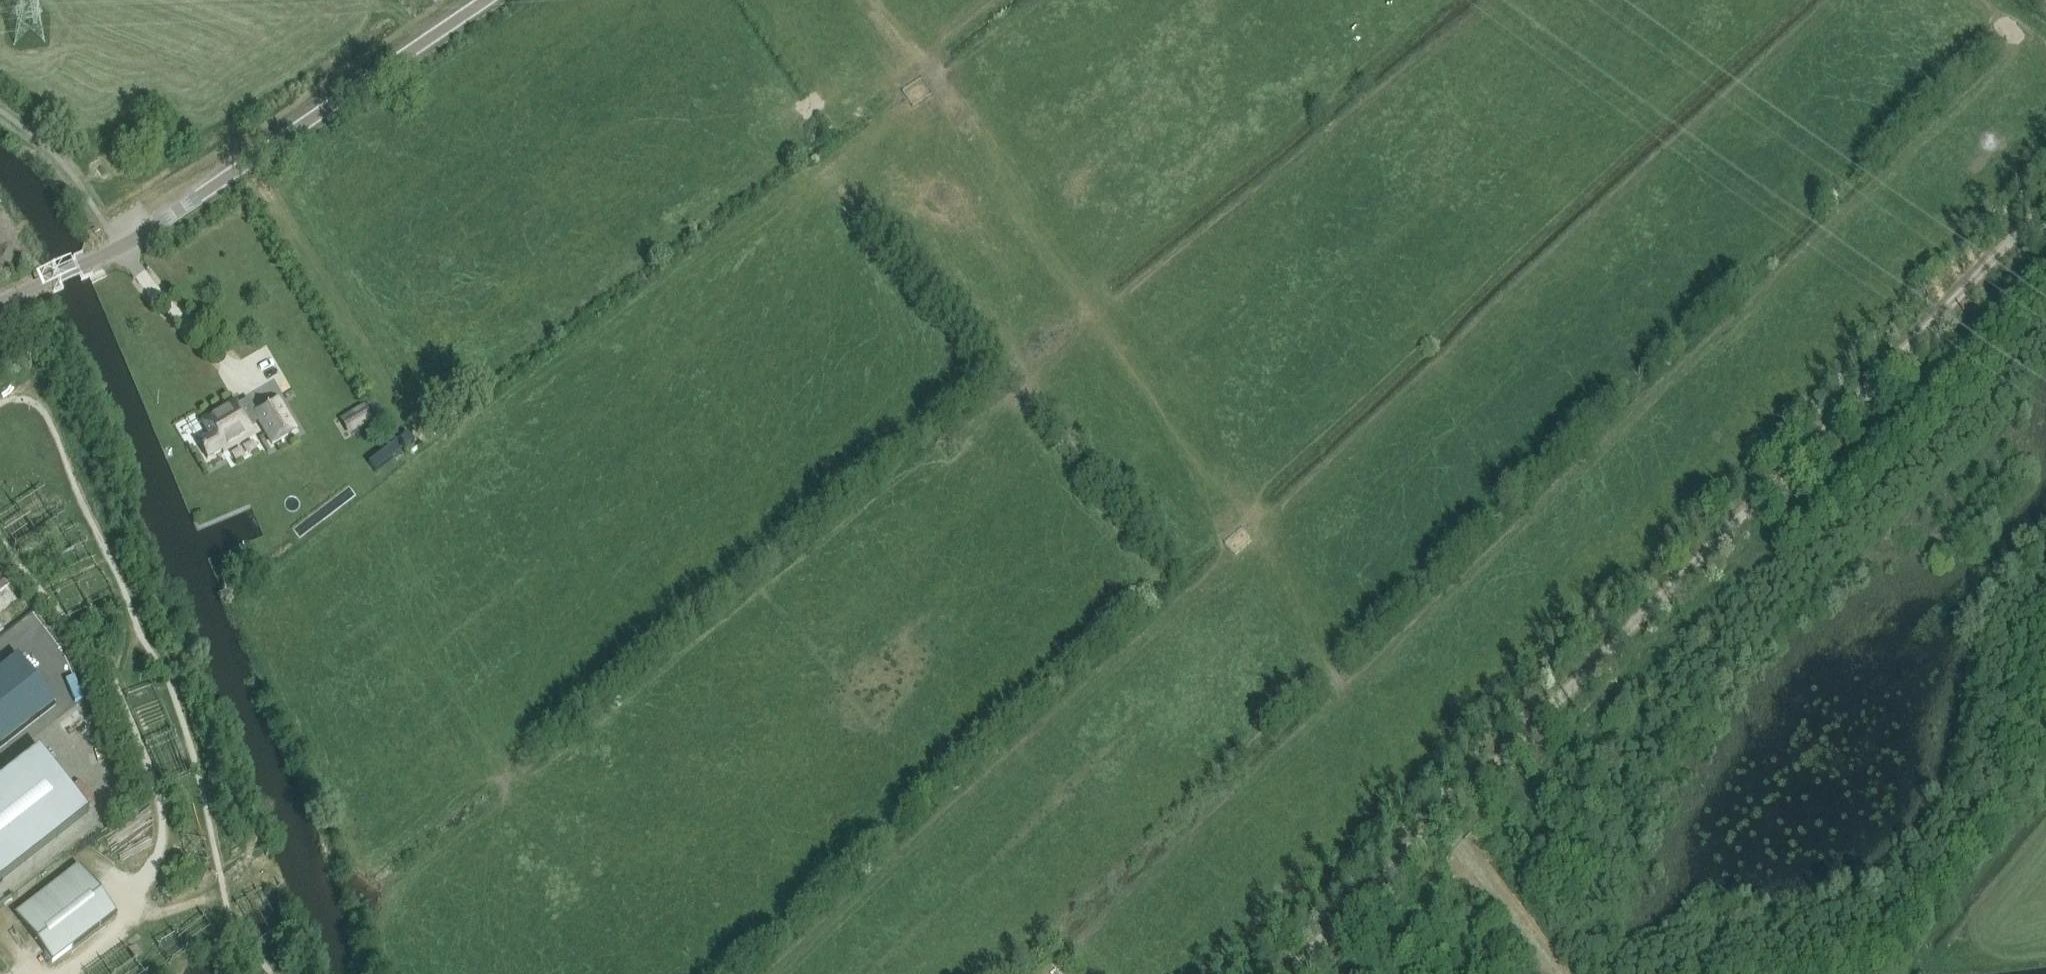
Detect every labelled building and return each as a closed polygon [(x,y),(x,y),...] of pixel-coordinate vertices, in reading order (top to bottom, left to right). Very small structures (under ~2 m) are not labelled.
[(235,402),(201,422),(210,437),(198,444),(208,460),(222,451),(223,454),(255,435),(250,427),(259,422),(272,445),(296,431),(278,400),(255,413),(251,407),(242,413),(235,402)] [(338,419),(349,436),(372,422),(362,405),(338,419)] [(0,671),(0,748),(55,705),(18,657),(0,671)] [(0,779),(0,882),(89,812),(39,749),(0,779)] [(24,925),(53,964),(116,914),(87,877),(24,925)]
